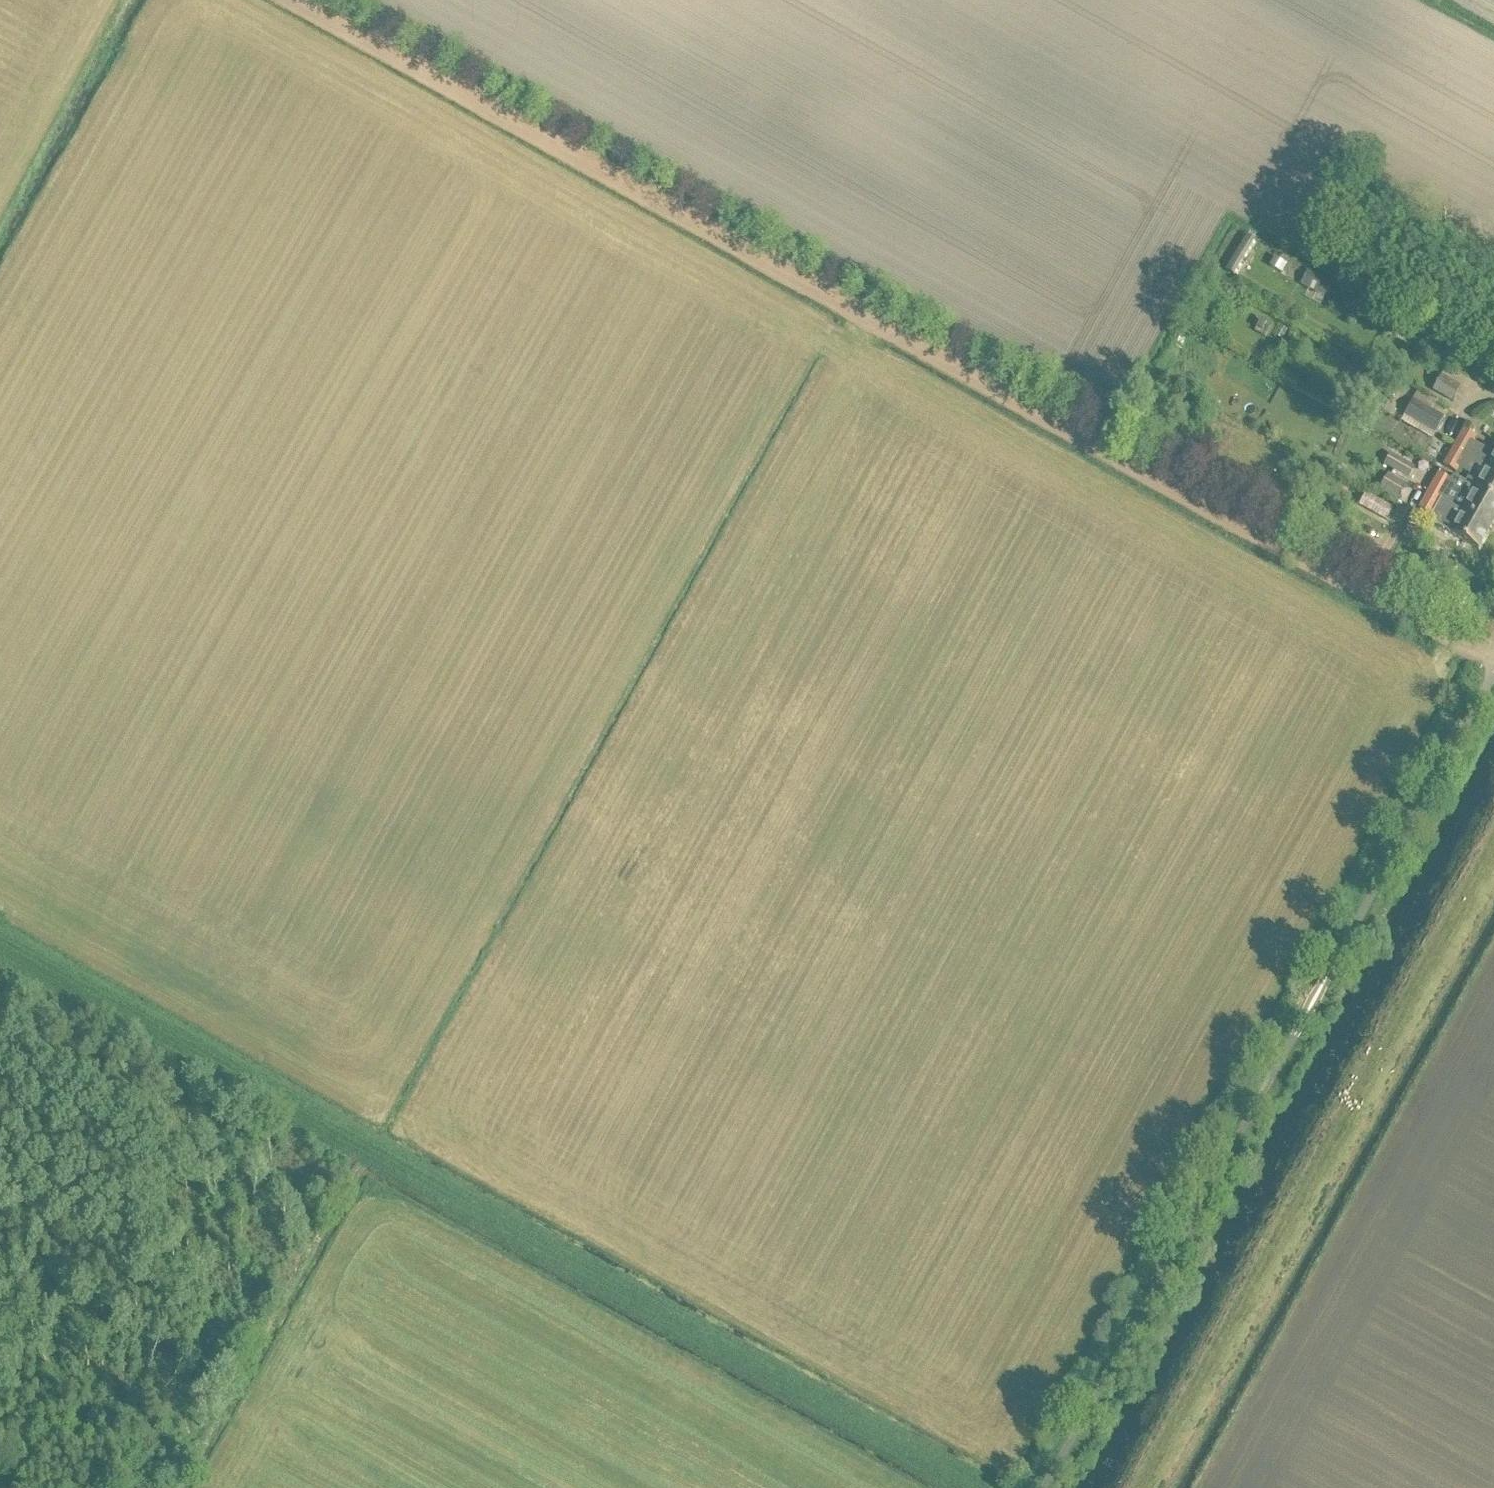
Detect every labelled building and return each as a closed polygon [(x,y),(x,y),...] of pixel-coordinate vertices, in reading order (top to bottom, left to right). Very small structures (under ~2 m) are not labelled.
[(1254,242),(1247,238),(1226,273),(1233,277),(1254,242)] [(1277,267),(1292,272),(1295,263),(1280,257),(1277,267)] [(1301,287),(1324,299),(1332,284),(1309,272),(1301,287)] [(1433,393),(1452,404),(1461,388),(1442,377),(1433,393)] [(1445,418),(1444,417),(1415,401),(1405,419),(1435,436),(1445,418)] [(1333,424),(1345,431),(1349,423),(1337,416),(1333,424)] [(1493,472),(1493,456),(1472,444),(1475,438),(1463,431),(1453,449),(1493,472)] [(1453,449),(1443,467),(1455,474),(1458,470),(1469,476),(1464,485),(1475,490),(1475,491),(1493,502),(1493,472),(1453,449)] [(1389,455),(1384,453),(1379,463),(1383,466),(1393,472),(1390,477),(1387,475),(1379,489),(1397,499),(1414,468),(1389,455)] [(1493,523),(1493,502),(1475,491),(1463,513),(1491,529),(1493,523)] [(1430,518),(1441,500),(1428,493),(1418,512),(1430,518)] [(1386,522),(1392,511),(1365,496),(1359,507),(1386,522)] [(1491,529),(1463,513),(1455,508),(1442,531),(1478,552),(1491,529)]
